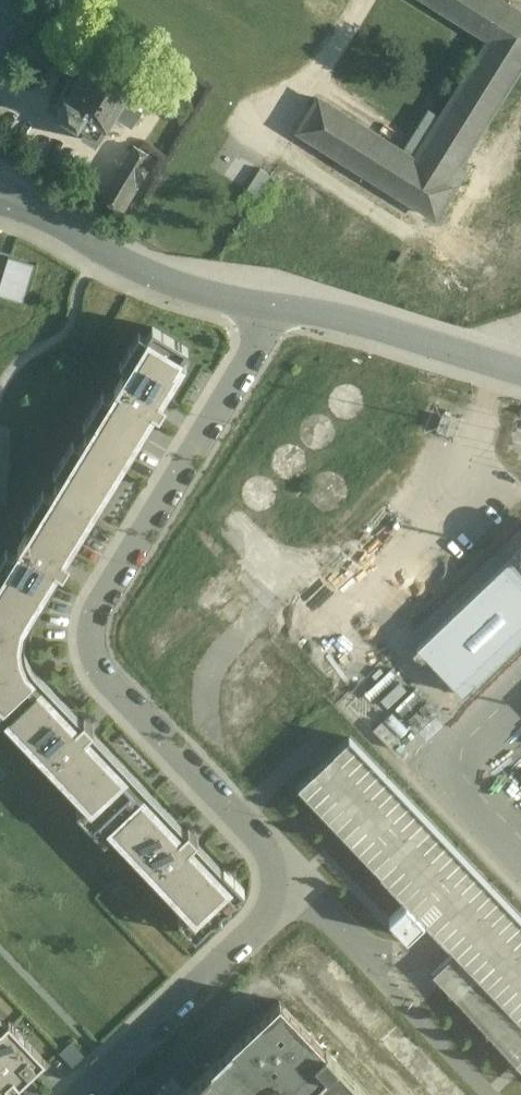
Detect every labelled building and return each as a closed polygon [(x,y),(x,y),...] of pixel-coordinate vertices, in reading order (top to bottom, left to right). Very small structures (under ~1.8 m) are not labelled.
[(318,98),(298,129),(435,216),(464,170),(457,166),(520,66),(520,13),(501,0),(428,0),(490,39),(441,117),(428,109),(402,151),(318,98)] [(106,66),(92,57),(79,78),(84,80),(72,101),(67,98),(59,111),(86,127),(82,134),(95,142),(114,111),(133,122),(150,94),(124,77),(128,71),(110,60),(106,66)] [(74,74),(61,94),(67,98),(79,78),(74,74)] [(134,146),(103,200),(123,211),(153,160),(148,157),(150,155),(134,146)] [(260,168),(247,188),(258,195),(271,174),(260,168)] [(9,256),(0,284),(0,297),(23,304),(36,264),(9,256)] [(153,326),(147,336),(139,331),(120,363),(127,368),(110,396),(102,391),(83,423),(90,427),(80,444),(73,440),(53,471),(62,477),(51,493),(43,489),(23,520),(31,525),(15,553),(6,549),(0,559),(0,719),(83,804),(77,810),(105,840),(111,834),(185,912),(179,918),(196,935),(243,893),(194,842),(199,837),(189,826),(183,831),(144,789),(139,794),(125,779),(129,774),(90,732),(95,727),(84,717),(80,721),(29,669),(27,662),(23,651),(22,640),(25,627),(59,571),(63,573),(71,560),(67,558),(155,413),(160,415),(167,402),(164,400),(187,361),(182,358),(188,347),(153,326)] [(289,783),(403,901),(386,917),(401,933),(419,916),(449,947),(438,957),(427,968),(520,1065),(520,925),(338,736),(289,783)] [(280,1001),(231,1047),(230,1047),(180,1094),(369,1094),(325,1049),(324,1049),(281,1003),(280,1001)] [(11,1088),(8,1085),(14,1079),(20,1086),(47,1060),(10,1022),(0,1031),(0,1094),(4,1094),(11,1088)]
